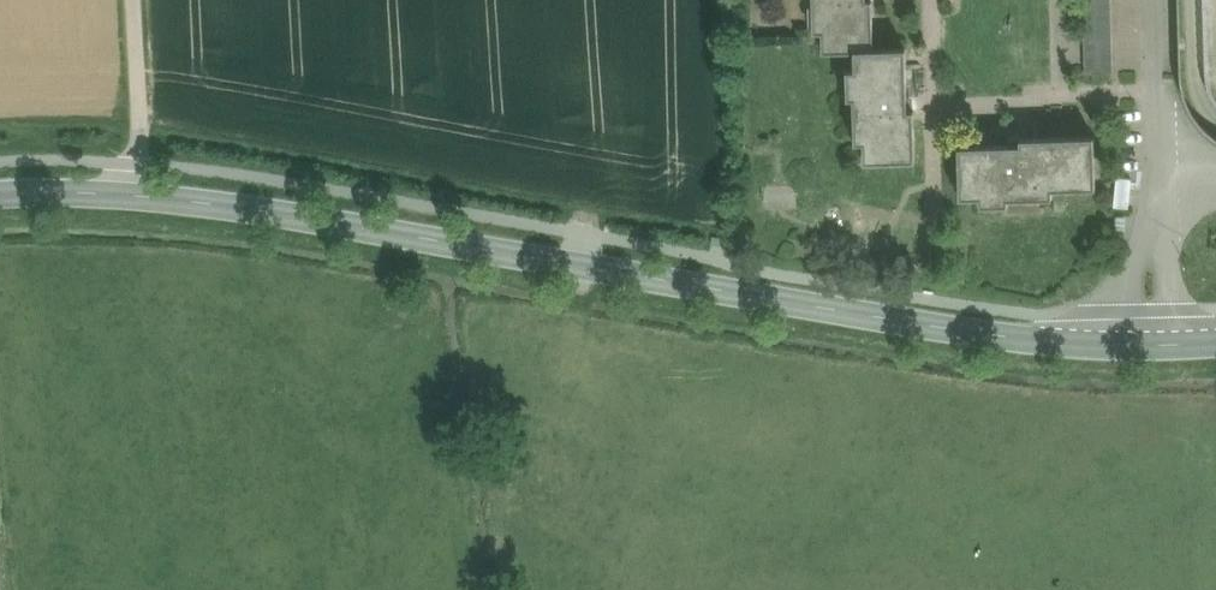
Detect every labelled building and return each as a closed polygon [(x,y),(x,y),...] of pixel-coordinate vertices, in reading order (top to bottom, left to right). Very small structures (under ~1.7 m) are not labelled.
[(809,34),(817,34),(818,49),(854,48),(875,48),(874,0),(808,0),(809,34)] [(1080,77),(1113,77),(1112,0),(1079,0),(1080,77)] [(875,48),(854,48),(854,66),(844,67),(845,101),(855,101),(857,145),(864,145),(865,165),(922,163),(920,105),(910,106),(908,47),(875,48)] [(1015,147),(958,148),(960,197),(978,197),(978,204),(1005,203),(1005,197),(1048,196),(1048,187),(1096,186),(1095,136),(1015,137),(1015,147)]
